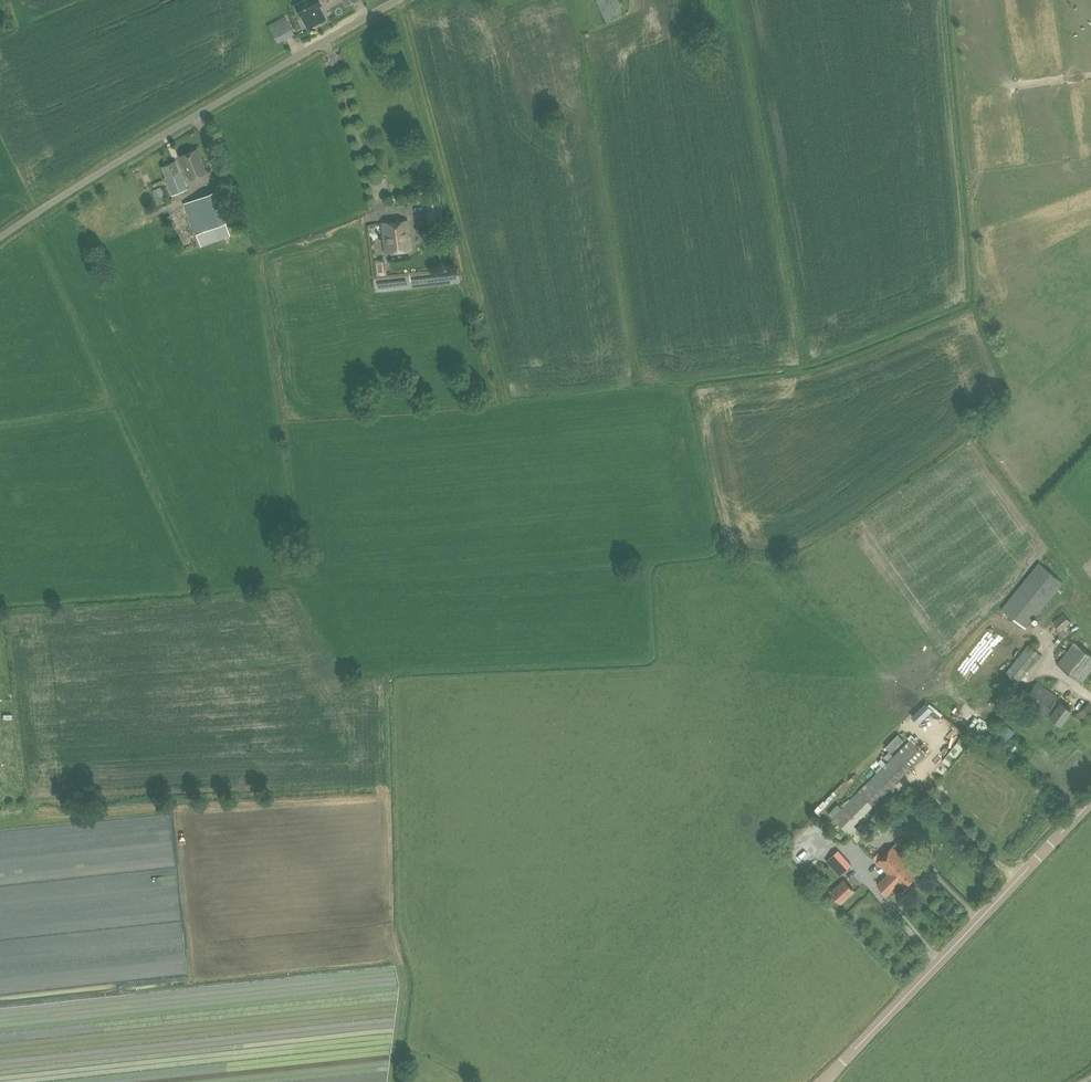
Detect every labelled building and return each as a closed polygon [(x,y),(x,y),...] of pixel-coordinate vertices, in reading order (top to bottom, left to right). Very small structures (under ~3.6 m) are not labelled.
[(294,4),(300,15),(308,28),(326,19),(318,5),(321,4),(318,0),(302,0),(294,4)] [(605,22),(624,13),(618,0),(596,0),(605,22)] [(287,21),(270,31),(276,42),(294,33),(287,21)] [(196,148),(179,154),(189,177),(205,171),(196,148)] [(175,161),(162,166),(166,176),(165,176),(172,194),(188,188),(180,170),(179,170),(175,161)] [(152,189),(155,197),(164,194),(161,186),(152,189)] [(187,208),(200,241),(201,245),(230,233),(225,221),(226,221),(214,191),(185,202),(187,208)] [(173,221),(170,214),(165,216),(168,223),(168,222),(171,229),(174,227),(172,221),(173,221)] [(408,220),(381,222),(385,252),(411,249),(408,220)] [(1039,562),(1001,609),(1026,629),(1064,582),(1039,562)] [(1062,614),(1054,622),(1061,630),(1069,622),(1062,614)] [(1057,664),(1082,682),(1090,670),(1090,654),(1074,641),(1057,664)] [(1003,645),(960,697),(995,725),(1038,673),(1003,645)] [(1053,715),(1051,717),(1062,724),(1072,710),(1061,703),(1060,705),(1055,701),(1058,697),(1037,683),(1024,702),(1046,716),(1048,712),(1053,715)] [(920,724),(934,711),(927,703),(913,716),(920,724)] [(1079,715),(1089,724),(1090,721),(1090,705),(1089,703),(1079,715)] [(911,740),(832,818),(847,832),(925,754),(911,740)] [(888,894),(899,883),(904,888),(919,872),(892,846),(877,861),(889,873),(877,884),(888,894)] [(838,849),(826,860),(840,875),(852,864),(838,849)] [(841,904),(855,891),(844,879),(830,892),(841,904)]
